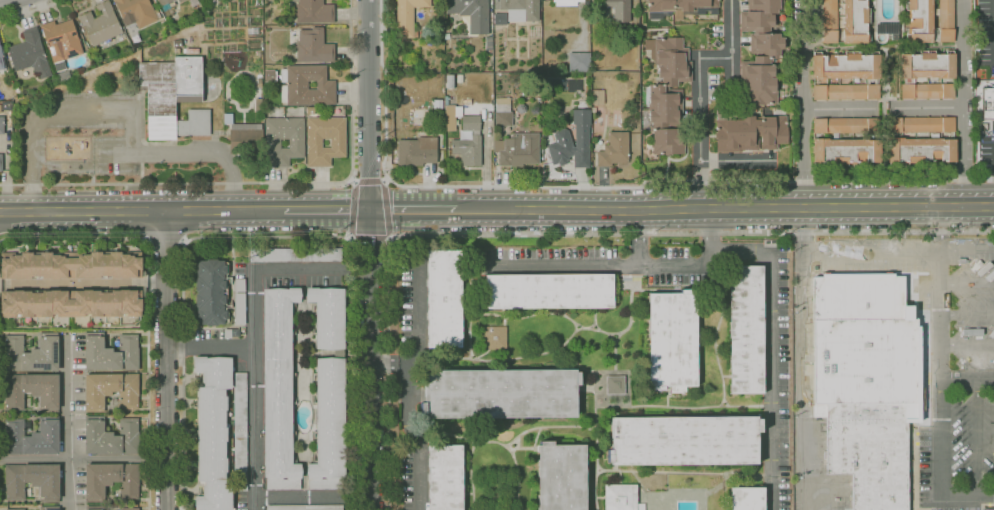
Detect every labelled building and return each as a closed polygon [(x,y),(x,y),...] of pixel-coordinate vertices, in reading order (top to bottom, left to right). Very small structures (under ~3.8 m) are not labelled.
[(92,47),(78,17),(90,11),(93,19),(99,16),(95,6),(108,0),(113,10),(112,11),(122,33),(92,47)] [(114,3),(113,0),(147,0),(149,5),(151,4),(154,11),(157,9),(161,18),(158,20),(138,29),(134,20),(132,21),(132,22),(126,25),(123,20),(114,2),(114,3)] [(298,4),(298,0),(323,0),(323,5),(333,5),(334,23),(296,23),(296,4),(298,4)] [(396,38),(396,0),(430,0),(430,7),(413,8),(413,31),(417,31),(417,38),(396,38)] [(448,7),(448,0),(488,0),(488,34),(469,34),(469,16),(459,16),(458,14),(452,14),(452,7),(448,7)] [(499,10),(499,0),(539,0),(539,22),(524,22),(523,10),(506,10),(499,10)] [(552,2),(552,0),(585,0),(585,1),(589,1),(589,8),(584,8),(584,2),(576,2),(576,6),(555,6),(555,2),(552,2)] [(601,7),(601,0),(630,0),(630,24),(613,24),(613,7),(601,7)] [(647,11),(647,0),(718,0),(718,8),(717,8),(717,15),(710,15),(710,11),(704,11),(704,15),(695,15),(695,11),(691,11),(691,13),(682,13),(682,20),(673,21),(673,10),(660,11),(647,11)] [(748,5),(748,0),(778,0),(778,9),(776,9),(776,14),(772,14),(772,13),(770,13),(762,13),(762,11),(749,11),(749,9),(748,9),(748,5)] [(822,43),(822,0),(837,0),(837,43),(822,43)] [(843,28),(843,0),(865,0),(865,9),(870,9),(870,23),(866,23),(866,35),(870,35),(870,42),(867,42),(867,44),(842,44),(842,28),(843,28)] [(905,10),(905,0),(932,0),(932,8),(932,15),(932,43),(909,43),(909,41),(906,42),(906,34),(909,34),(909,10),(905,10)] [(938,8),(938,0),(953,0),(953,42),(939,42),(938,15),(938,8)] [(179,22),(172,26),(168,18),(165,19),(161,12),(170,7),(179,22)] [(770,13),(770,15),(773,15),(773,27),(770,27),(770,34),(753,34),(753,31),(739,31),(739,11),(749,11),(762,11),(762,13),(770,13)] [(56,72),(53,63),(52,63),(48,49),(47,49),(40,25),(54,21),(55,25),(71,20),(77,37),(78,37),(83,54),(63,60),(66,69),(56,72)] [(898,41),(886,41),(886,34),(876,34),(876,25),(898,25),(898,41)] [(37,80),(32,66),(15,71),(7,48),(25,42),(22,31),(36,27),(51,75),(37,80)] [(296,63),(296,43),(299,43),(298,30),(311,30),(311,28),(323,28),(323,44),(334,44),(334,62),(296,63)] [(757,57),(757,54),(749,54),(749,34),(753,34),(770,34),(779,34),(779,37),(782,37),(782,49),(780,49),(780,63),(775,63),(775,61),(770,61),(770,57),(757,57)] [(658,85),(657,66),(661,66),(661,65),(656,65),(656,63),(654,63),(654,39),(666,39),(666,38),(682,38),(682,48),(688,48),(688,62),(691,62),(691,82),(677,82),(677,87),(668,88),(664,88),(664,85),(658,85)] [(880,79),(863,79),(863,78),(812,78),(811,55),(813,55),(813,52),(820,52),(820,56),(844,56),(844,52),(859,52),(859,56),(870,55),(870,51),(877,51),(877,55),(879,55),(880,79)] [(912,79),(910,79),(906,79),(903,79),(900,79),(900,54),(901,54),(901,51),(909,51),(909,55),(920,55),(920,51),(934,51),(934,55),(946,55),(946,51),(952,51),(952,54),(954,54),(954,78),(939,78),(939,77),(926,77),(926,81),(915,81),(915,79),(912,79)] [(590,72),(568,72),(568,53),(590,53),(590,72)] [(176,139),(147,140),(146,90),(139,90),(139,87),(138,87),(138,62),(174,62),(174,57),(201,57),(202,102),(175,102),(175,120),(188,120),(188,110),(209,110),(210,136),(176,136),(176,139)] [(770,61),(770,65),(774,65),(774,77),(770,77),(770,80),(774,80),(774,78),(777,78),(777,103),(771,103),(771,105),(749,105),(749,95),(743,95),(743,81),(740,81),(740,61),(754,61),(754,57),(757,57),(770,57),(770,61)] [(335,105),(286,105),(286,102),(280,102),(280,84),(282,84),(282,82),(280,82),(280,69),(286,69),(286,66),(326,65),(326,80),(335,80),(335,105)] [(56,83),(53,75),(68,70),(70,78),(56,83)] [(265,71),(273,71),(273,82),(265,82),(265,71)] [(454,89),(446,89),(446,75),(454,75),(454,89)] [(903,84),(912,84),(954,84),(954,99),(901,99),(900,84),(903,84)] [(652,123),(649,123),(649,111),(652,111),(652,106),(648,106),(648,93),(652,93),(652,85),(658,85),(664,85),(664,88),(668,88),(668,90),(682,89),(682,123),(652,123)] [(880,99),(812,100),(812,85),(880,85),(880,99)] [(982,88),(993,88),(993,119),(982,119),(982,88)] [(604,104),(591,104),(591,90),(604,90),(604,104)] [(512,127),(494,127),(494,112),(495,112),(495,98),(506,98),(506,97),(510,97),(510,112),(512,112),(512,127)] [(262,111),(254,111),(255,99),(262,99),(262,111)] [(461,117),(455,117),(455,131),(445,131),(444,105),(455,105),(455,106),(462,106),(462,116),(461,116),(461,117)] [(574,147),(574,125),(572,125),(572,109),(590,109),(590,124),(588,124),(589,168),(573,168),(573,156),(568,158),(569,160),(566,161),(567,164),(559,166),(558,163),(552,165),(546,145),(555,142),(552,132),(564,128),(568,131),(573,147),(574,147)] [(263,154),(229,154),(229,129),(230,129),(230,124),(224,124),(224,114),(232,114),(232,124),(261,124),(261,129),(262,129),(263,154)] [(760,135),(758,135),(758,150),(741,150),(741,152),(715,152),(715,120),(717,120),(717,114),(726,114),(726,118),(724,118),(724,120),(742,120),(742,116),(754,116),(754,120),(760,120),(760,135)] [(462,116),(479,116),(479,131),(472,131),(461,131),(461,117),(461,116),(462,116)] [(760,120),(760,118),(769,118),(769,116),(786,116),(786,127),(787,127),(787,144),(777,144),(777,149),(761,150),(761,144),(760,144),(760,135),(760,120)] [(289,167),(265,167),(264,118),(303,118),(304,158),(289,158),(289,167)] [(330,167),(306,167),(306,118),(345,118),(345,158),(330,158),(330,167)] [(878,133),(813,133),(813,119),(878,118),(878,133)] [(888,133),(888,118),(954,118),(954,132),(888,133)] [(682,123),(682,129),(684,129),(684,154),(652,154),(652,123),(682,123)] [(611,167),(596,167),(596,152),(604,152),(604,145),(604,141),(608,141),(608,132),(627,132),(628,163),(611,164),(611,167)] [(513,133),(538,133),(539,164),(522,164),(522,166),(498,166),(498,152),(494,152),(494,141),(503,141),(503,138),(509,138),(513,133)] [(479,135),(480,135),(480,166),(460,166),(460,154),(451,154),(451,140),(471,140),(471,135),(472,135),(479,135)] [(422,166),(398,166),(397,141),(416,141),(416,137),(436,137),(436,163),(422,163),(422,166)] [(903,138),(903,140),(955,139),(956,162),(953,162),(953,167),(946,167),(946,162),(921,162),(921,167),(908,167),(908,163),(897,163),(897,167),(890,167),(890,163),(887,163),(887,138),(903,138)] [(820,168),(814,168),(814,164),(812,164),(812,139),(828,139),(828,140),(880,140),(880,163),(879,163),(879,167),(872,167),(872,163),(847,163),(847,168),(832,168),(832,163),(820,163),(820,168)] [(341,261),(250,262),(250,249),(341,248),(341,261)] [(460,348),(427,348),(427,250),(460,250),(460,348)] [(0,278),(0,273),(0,253),(17,253),(17,255),(21,255),(21,252),(32,252),(32,255),(39,255),(39,252),(51,252),(51,255),(57,255),(57,252),(84,252),(84,255),(89,255),(89,252),(101,252),(101,254),(109,254),(109,252),(144,252),(144,256),(133,256),(133,257),(141,257),(141,269),(141,271),(141,277),(140,277),(0,278)] [(216,326),(207,326),(205,325),(198,325),(198,322),(196,322),(196,306),(195,306),(195,278),(196,278),(196,264),(198,264),(198,261),(205,261),(207,259),(216,259),(218,261),(223,261),(223,265),(226,265),(226,274),(223,274),(223,279),(222,279),(222,281),(225,281),(225,289),(222,289),(222,295),(225,295),(225,304),(222,304),(222,306),(224,306),(224,311),(226,311),(226,320),(224,320),(224,324),(218,324),(216,326)] [(763,394),(729,394),(728,267),(761,266),(763,394)] [(908,425),(909,509),(852,509),(852,475),(827,475),(826,417),(813,417),(812,316),(804,316),(804,299),(812,299),(811,278),(822,278),(822,275),(885,275),(885,273),(907,272),(908,314),(921,314),(922,425),(908,425)] [(613,309),(485,309),(485,275),(613,275),(613,309)] [(243,325),(244,288),(239,288),(239,279),(234,279),(233,324),(243,325)] [(301,489),(266,490),(266,478),(264,478),(263,289),(289,289),(300,289),(300,302),(290,302),(291,464),(300,464),(301,489)] [(316,351),(315,302),(306,302),(306,289),(318,289),(344,289),(344,351),(316,351)] [(140,290),(141,290),(141,296),(141,299),(142,317),(126,317),(126,314),(121,314),(121,317),(90,317),(90,314),(84,314),(84,317),(58,317),(58,315),(51,315),(51,317),(21,317),(21,315),(15,315),(15,317),(0,318),(0,297),(0,291),(140,290)] [(664,391),(651,391),(651,386),(648,387),(648,294),(679,294),(679,290),(696,290),(697,386),(664,386),(664,391)] [(506,351),(482,351),(482,327),(506,327),(506,351)] [(59,370),(4,371),(4,335),(24,335),(24,353),(29,353),(29,349),(38,349),(38,333),(58,333),(59,370)] [(139,370),(84,370),(84,333),(103,333),(103,349),(115,349),(115,353),(119,353),(119,334),(139,334),(139,370)] [(231,479),(231,509),(195,509),(195,497),(203,496),(203,486),(205,486),(204,481),(198,481),(198,388),(204,387),(204,384),(202,384),(202,372),(194,372),(194,357),(206,357),(230,357),(230,389),(225,389),(225,396),(226,396),(226,410),(225,410),(225,428),(226,428),(226,441),(225,441),(225,459),(226,459),(226,472),(225,472),(225,479),(231,479)] [(332,489),(307,489),(307,464),(316,464),(316,359),(344,359),(344,478),(332,478),(332,489)] [(575,418),(424,418),(424,416),(420,416),(420,403),(423,403),(423,371),(575,370),(575,373),(579,373),(580,386),(575,386),(575,396),(580,396),(581,414),(575,415),(575,418)] [(247,491),(233,491),(233,373),(247,373),(247,491)] [(104,412),(85,412),(85,375),(139,374),(139,397),(138,397),(138,411),(119,411),(119,391),(111,392),(111,395),(104,396),(104,412)] [(40,413),(40,397),(31,397),(31,395),(24,395),(24,410),(5,410),(5,375),(58,375),(58,413),(40,413)] [(624,394),(605,395),(605,377),(624,376),(624,394)] [(58,454),(5,454),(5,419),(24,419),(24,436),(30,436),(30,432),(39,432),(39,416),(58,416),(58,454)] [(138,453),(85,454),(85,416),(104,416),(104,432),(113,432),(113,436),(119,435),(119,418),(138,418),(138,453)] [(757,465),(611,466),(611,463),(607,463),(607,450),(611,450),(611,418),(756,417),(756,420),(759,420),(760,432),(756,432),(757,465)] [(584,445),(585,509),(537,509),(537,446),(539,446),(539,442),(552,442),(552,446),(584,445)] [(461,446),(461,509),(428,509),(428,446),(461,446)] [(58,502),(40,502),(39,486),(31,486),(31,482),(25,483),(25,500),(5,500),(5,465),(58,464),(58,502)] [(104,502),(85,502),(85,464),(138,464),(138,500),(119,500),(119,482),(112,482),(112,486),(104,486),(104,502)] [(644,504),(644,509),(604,509),(604,485),(637,485),(637,504),(644,504)] [(763,489),(763,509),(730,509),(730,489),(763,489)]
